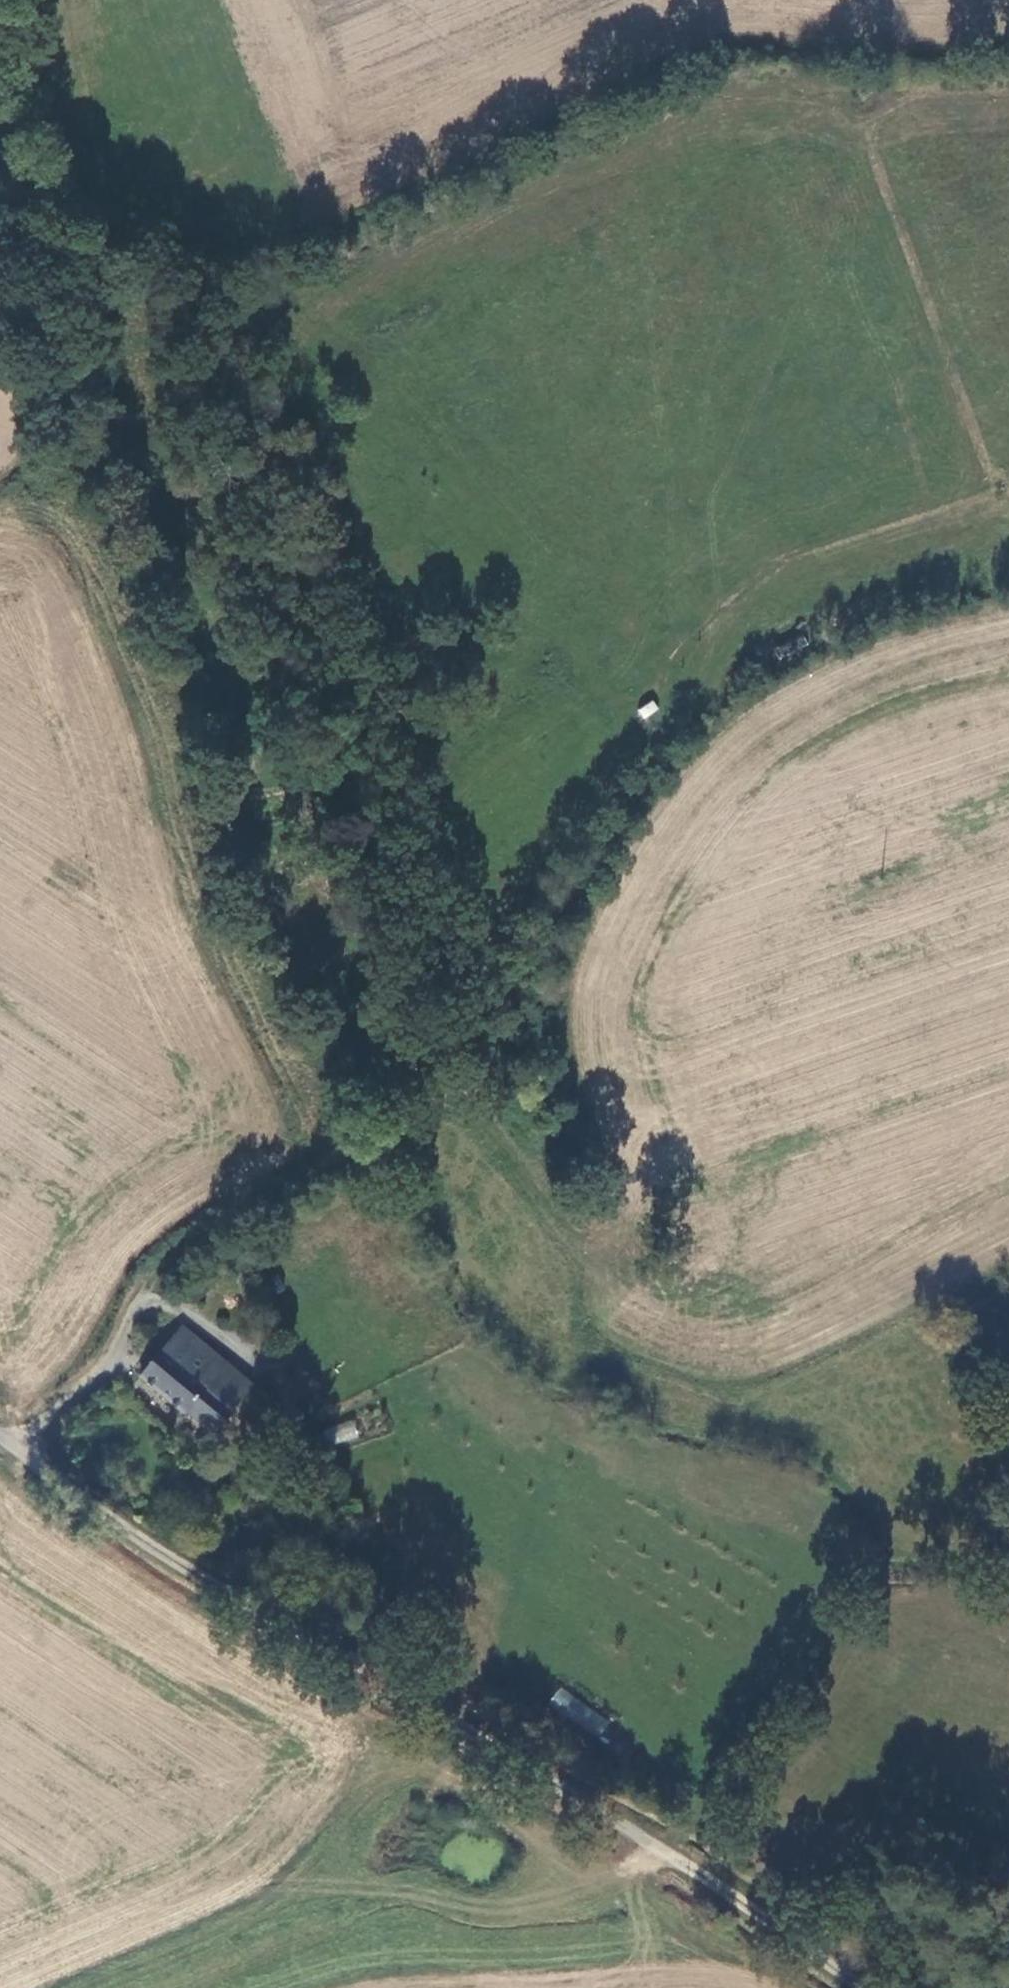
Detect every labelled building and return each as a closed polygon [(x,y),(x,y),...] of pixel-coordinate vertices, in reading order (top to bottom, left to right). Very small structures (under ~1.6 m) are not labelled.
[(203,1390),(223,1367),(182,1331),(169,1346),(173,1349),(166,1357),(162,1353),(138,1380),(181,1417),(183,1415),(209,1438),(230,1414),(203,1390)] [(169,1346),(162,1353),(166,1357),(173,1349),(169,1346)] [(250,1391),(223,1367),(203,1390),(230,1414),(250,1391)] [(331,1445),(360,1436),(354,1419),(325,1428),(331,1445)] [(596,1737),(608,1720),(559,1687),(548,1703),(596,1737)]
